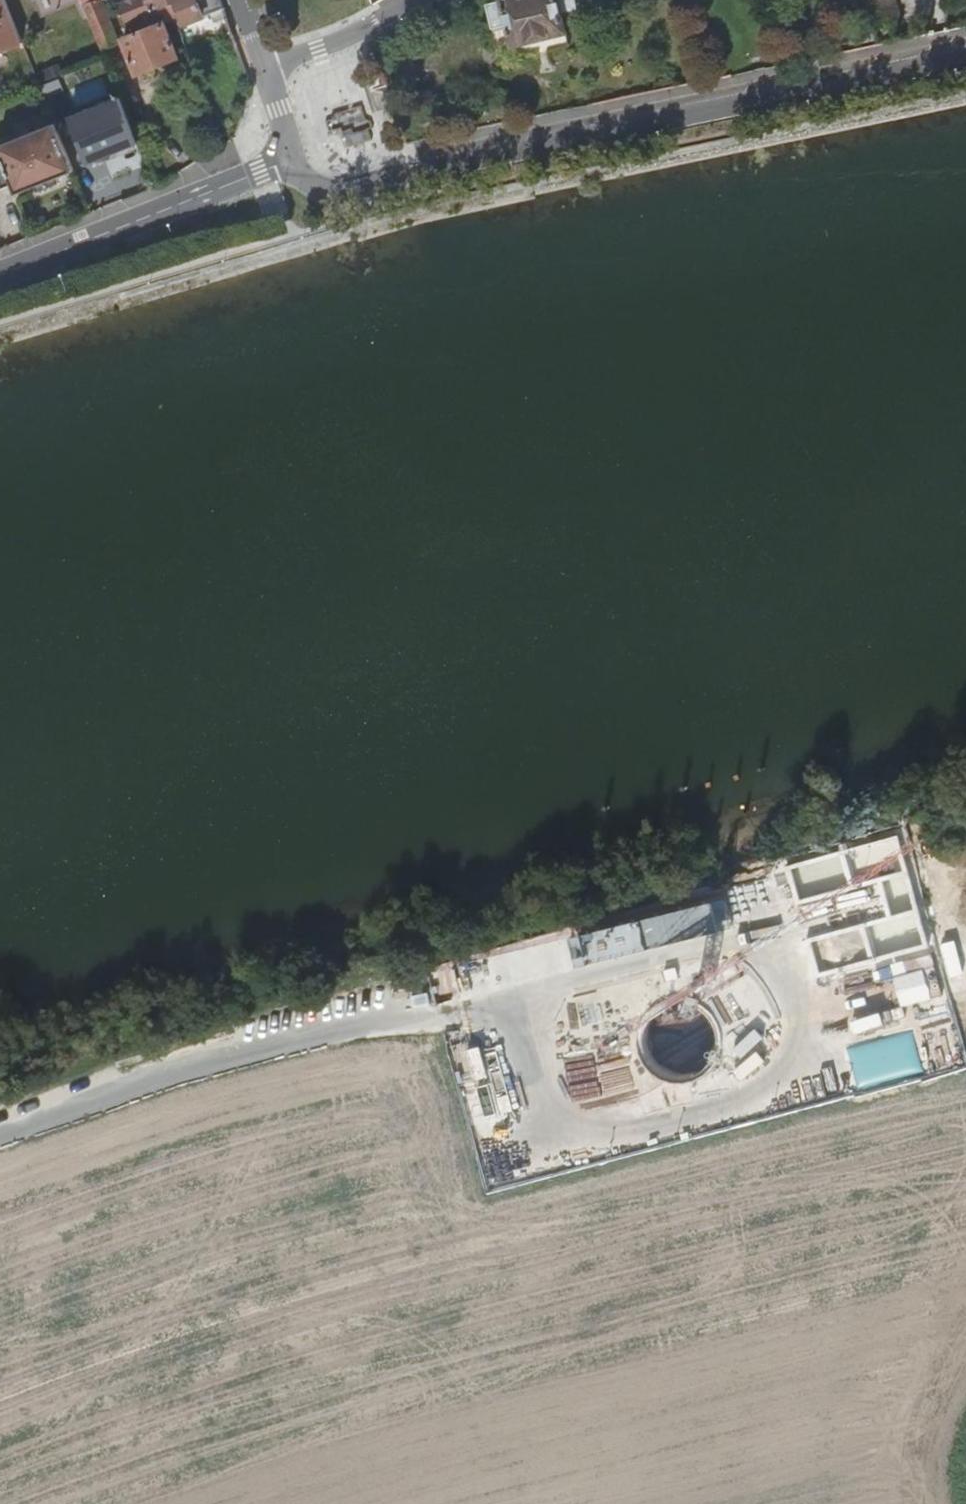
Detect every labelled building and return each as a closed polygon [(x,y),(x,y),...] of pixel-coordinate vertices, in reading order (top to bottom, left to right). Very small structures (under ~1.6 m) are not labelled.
[(24,43),(5,0),(0,0),(0,53),(24,43)] [(81,0),(35,0),(42,16),(81,0)] [(84,4),(103,49),(119,41),(102,0),(94,0),(84,4)] [(122,5),(128,22),(147,15),(141,0),(136,0),(122,5)] [(222,0),(141,0),(147,15),(149,20),(152,28),(166,23),(176,19),(179,28),(225,8),(222,0)] [(584,0),(502,0),(502,1),(487,5),(493,29),(508,25),(513,44),(566,32),(561,12),(577,8),(576,2),(584,0)] [(881,44),(893,42),(891,24),(906,19),(899,0),(867,0),(881,44)] [(149,20),(137,25),(140,33),(152,28),(149,20)] [(140,33),(124,40),(139,74),(180,56),(166,23),(152,28),(140,33)] [(387,55),(379,57),(381,63),(389,61),(387,55)] [(380,108),(394,104),(385,74),(370,79),(380,108)] [(89,163),(140,143),(122,98),(71,118),(89,163)] [(18,194),(75,171),(55,124),(0,146),(0,150),(5,162),(0,164),(0,187),(1,190),(14,185),(18,194)]
